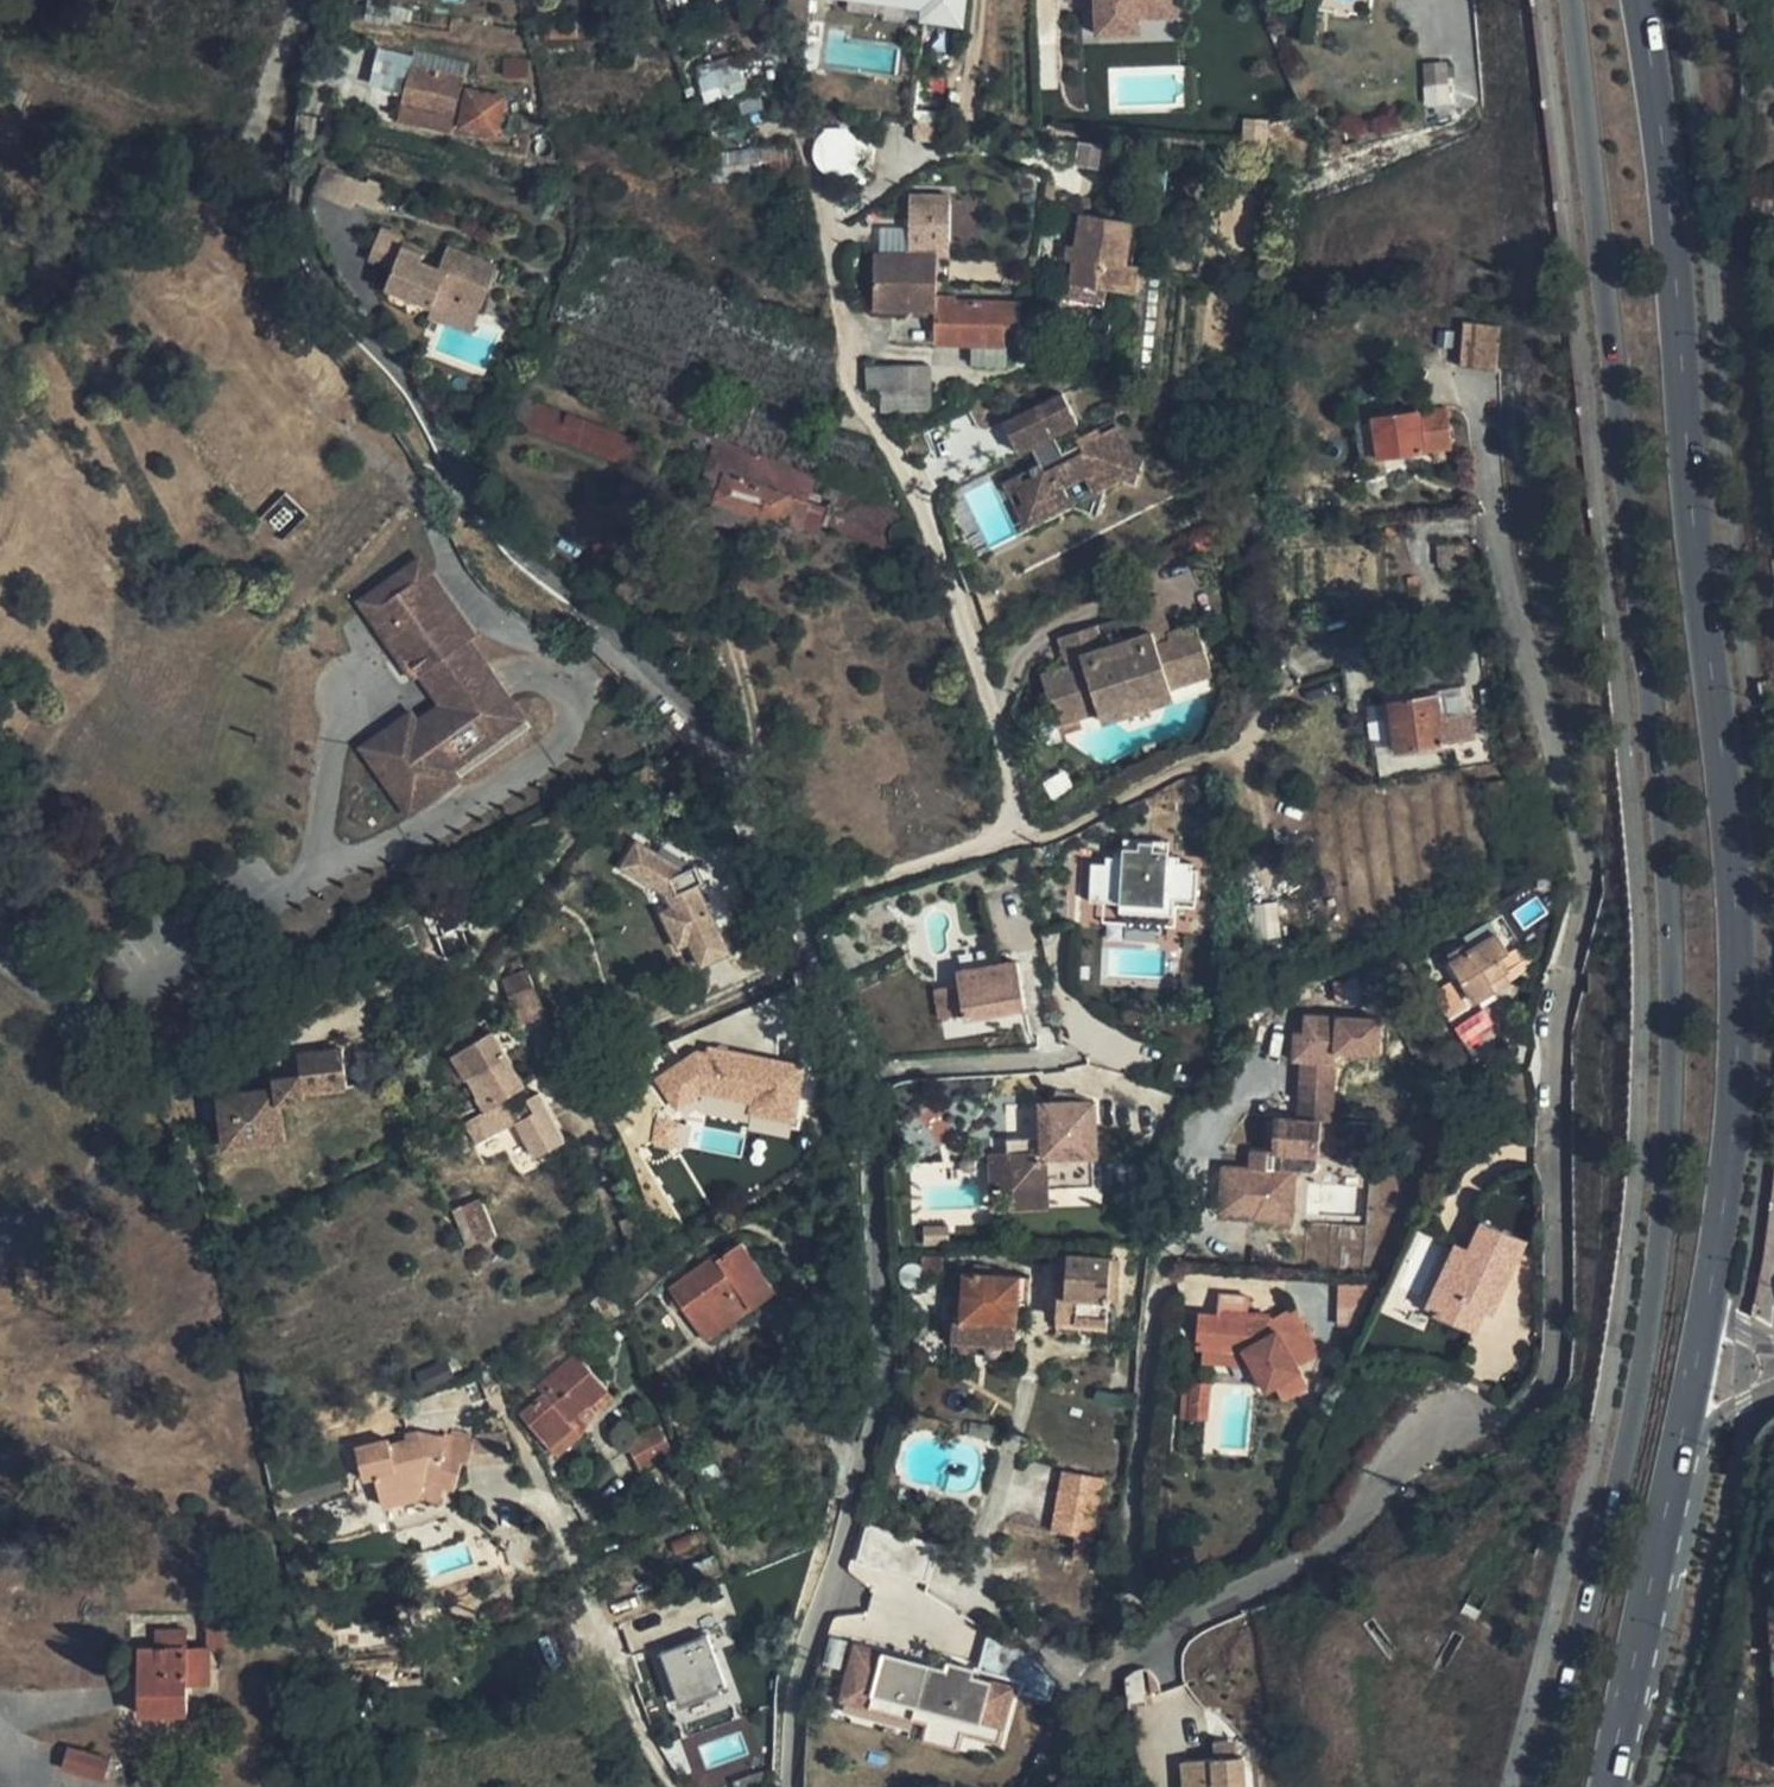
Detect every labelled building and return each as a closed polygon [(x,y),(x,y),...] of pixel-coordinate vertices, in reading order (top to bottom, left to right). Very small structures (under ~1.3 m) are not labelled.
[(925,5),(923,18),(960,23),(963,0),(884,0),(925,5)] [(1098,32),(1141,30),(1140,1),(1157,0),(1097,0),(1098,32)] [(1315,21),(1313,31),(1324,33),(1326,22),(1315,21)] [(468,66),(412,53),(412,56),(381,48),(372,84),(404,91),(402,100),(456,113),(468,66)] [(1449,101),(1444,62),(1421,64),(1426,104),(1449,101)] [(745,90),(739,65),(698,74),(704,100),(745,90)] [(456,113),(402,100),(397,119),(452,132),(456,113)] [(790,144),(759,148),(763,178),(795,174),(790,144)] [(759,148),(720,152),(725,178),(763,178),(759,148)] [(332,170),(323,198),(358,210),(360,206),(368,182),(332,170)] [(360,206),(378,212),(386,188),(368,182),(360,206)] [(1107,289),(1134,292),(1138,264),(1126,263),(1131,220),(1080,213),(1076,246),(1074,261),(1071,284),(1107,289)] [(480,310),(497,265),(446,246),(437,269),(420,262),(423,255),(404,248),(407,239),(386,231),(375,260),(383,263),(375,284),(433,306),(438,294),(480,310)] [(1074,261),(1076,246),(1066,245),(1064,260),(1074,261)] [(936,252),(874,253),(874,300),(888,300),(936,301),(936,252)] [(1151,375),(1159,279),(1141,279),(1131,372),(1151,375)] [(1107,289),(1071,284),(1069,295),(1106,300),(1107,289)] [(888,300),(874,300),(873,310),(888,310),(888,300)] [(888,300),(888,310),(936,311),(936,301),(888,300)] [(962,302),(936,301),(936,311),(936,344),(974,345),(962,302)] [(1021,303),(962,302),(974,345),(1005,345),(1005,329),(1019,329),(1021,303)] [(1459,367),(1496,372),(1499,328),(1462,322),(1459,367)] [(1004,364),(1005,345),(974,345),(973,363),(1004,364)] [(904,366),(905,390),(930,389),(931,389),(930,365),(904,366)] [(865,366),(867,391),(881,391),(905,390),(904,366),(865,366)] [(905,390),(881,391),(881,412),(930,411),(930,389),(905,390)] [(1063,392),(1003,423),(1020,454),(1031,448),(1043,471),(1022,481),(1019,474),(1002,483),(1008,495),(1016,491),(1022,503),(1014,507),(1025,528),(1072,504),(1064,488),(1085,478),(1093,494),(1130,475),(1120,454),(1129,449),(1117,425),(1100,433),(1097,427),(1076,438),(1083,451),(1065,460),(1054,436),(1079,424),(1063,392)] [(1376,459),(1451,449),(1446,408),(1371,418),(1376,459)] [(1378,475),(1376,459),(1371,418),(1355,420),(1363,477),(1378,475)] [(716,489),(713,500),(787,523),(802,528),(809,503),(828,508),(835,484),(715,439),(699,484),(716,489)] [(1130,475),(1140,470),(1129,449),(1120,454),(1130,475)] [(787,523),(713,500),(707,520),(780,542),(787,523)] [(422,562),(361,606),(367,614),(428,570),(422,562)] [(428,570),(367,614),(413,680),(420,675),(429,668),(450,697),(441,704),(416,722),(396,736),(390,727),(371,741),(420,807),(458,778),(451,769),(524,717),(468,640),(475,635),(428,570)] [(1171,688),(1212,675),(1196,624),(1169,633),(1157,595),(1120,607),(1131,639),(1102,648),(1095,626),(1058,637),(1070,673),(1040,676),(1050,707),(1034,712),(1046,746),(1062,741),(1057,724),(1099,711),(1102,723),(1174,699),(1171,688)] [(1123,616),(1095,626),(1102,648),(1131,639),(1123,616)] [(1408,649),(1414,691),(1445,687),(1439,639),(1408,649)] [(429,668),(420,675),(441,704),(450,697),(429,668)] [(1467,691),(1437,695),(1440,718),(1470,714),(1467,691)] [(1437,695),(1389,702),(1395,751),(1474,741),(1470,714),(1440,718),(1437,695)] [(1395,751),(1389,702),(1368,705),(1375,754),(1395,751)] [(416,722),(410,713),(390,727),(396,736),(416,722)] [(420,807),(371,741),(363,747),(411,813),(420,807)] [(684,875),(636,844),(620,869),(664,897),(670,911),(658,916),(675,952),(687,947),(698,971),(727,957),(696,890),(702,887),(694,870),(684,875)] [(1134,849),(1119,848),(1118,858),(1134,859),(1134,849)] [(1097,864),(1096,896),(1111,896),(1111,903),(1119,904),(1119,915),(1173,917),(1174,901),(1196,902),(1197,870),(1191,870),(1191,864),(1175,863),(1175,858),(1149,857),(1150,850),(1134,849),(1134,859),(1112,858),(1112,865),(1097,864)] [(434,884),(420,893),(424,903),(439,897),(434,884)] [(424,903),(438,936),(451,931),(460,927),(446,894),(424,903)] [(1089,895),(1089,902),(1111,903),(1111,896),(1089,895)] [(1277,902),(1252,904),(1256,940),(1280,937),(1277,902)] [(1444,950),(1451,962),(1496,934),(1489,922),(1444,950)] [(451,931),(438,936),(446,955),(459,950),(451,931)] [(1451,962),(1476,1003),(1496,990),(1491,982),(1508,972),(1500,959),(1508,954),(1496,934),(1451,962)] [(1521,946),(1508,954),(1500,959),(1508,972),(1512,979),(1533,964),(1521,946)] [(957,972),(964,1015),(965,1019),(1025,1008),(1017,962),(957,972)] [(526,969),(506,978),(513,993),(533,984),(526,969)] [(1491,982),(1496,990),(1512,979),(1508,972),(1491,982)] [(506,978),(501,980),(508,995),(513,993),(506,978)] [(1434,993),(1449,1019),(1469,1007),(1454,981),(1434,993)] [(513,993),(508,995),(520,1024),(545,1013),(533,984),(513,993)] [(936,989),(941,1019),(964,1015),(959,985),(936,989)] [(1484,1010),(1453,1025),(1466,1051),(1497,1036),(1484,1010)] [(1299,1090),(1334,1092),(1337,1053),(1376,1056),(1378,1020),(1305,1015),(1304,1034),(1295,1033),(1293,1061),(1301,1061),(1299,1090)] [(466,1078),(506,1055),(492,1031),(474,1042),(469,1034),(447,1047),(457,1063),(466,1078)] [(219,1094),(225,1147),(284,1141),(280,1102),(303,1099),(303,1093),(348,1088),(343,1049),(298,1054),(300,1075),(277,1077),(278,1088),(219,1094)] [(565,1139),(538,1092),(524,1100),(518,1090),(525,1086),(506,1055),(466,1078),(484,1111),(481,1113),(488,1127),(492,1125),(496,1133),(517,1121),(536,1156),(565,1139)] [(753,1113),(792,1119),(799,1071),(715,1058),(709,1062),(697,1060),(666,1083),(686,1111),(706,1096),(754,1103),(753,1113)] [(454,1085),(466,1078),(457,1063),(445,1070),(454,1085)] [(531,1096),(525,1086),(518,1090),(524,1100),(531,1096)] [(990,1154),(992,1209),(1048,1207),(1047,1188),(1093,1186),(1092,1156),(1096,1156),(1094,1101),(1055,1090),(1052,1103),(1053,1137),(1006,1139),(1007,1153),(990,1154)] [(1297,1120),(1332,1122),(1334,1092),(1299,1090),(1297,1120)] [(1040,1104),(1041,1137),(1053,1137),(1052,1103),(1040,1104)] [(1267,1170),(1222,1167),(1219,1212),(1253,1215),(1253,1218),(1292,1220),(1295,1171),(1289,1171),(1290,1153),(1356,1158),(1357,1141),(1374,1142),(1375,1125),(1332,1122),(1297,1120),(1275,1118),(1273,1153),(1268,1153),(1267,1170)] [(493,1234),(479,1200),(454,1211),(468,1244),(493,1234)] [(1435,1310),(1433,1315),(1475,1334),(1489,1302),(1497,1306),(1526,1242),(1481,1222),(1466,1256),(1453,1287),(1446,1285),(1435,1310)] [(751,1308),(776,1291),(742,1242),(719,1259),(716,1255),(669,1288),(698,1329),(743,1297),(751,1308)] [(1451,1250),(1426,1306),(1435,1310),(1446,1285),(1453,1287),(1466,1256),(1451,1250)] [(1055,1254),(1053,1275),(1066,1276),(1068,1255),(1055,1254)] [(1065,1296),(1058,1296),(1056,1318),(1106,1322),(1107,1301),(1111,1258),(1068,1255),(1066,1276),(1065,1296)] [(1118,1259),(1111,1258),(1107,1301),(1115,1302),(1118,1259)] [(1019,1277),(963,1273),(960,1321),(953,1320),(952,1338),(1014,1341),(1017,1303),(1019,1277)] [(1030,1277),(1019,1277),(1017,1303),(1028,1304),(1030,1277)] [(1201,1308),(1195,1340),(1242,1348),(1266,1391),(1274,1386),(1300,1372),(1296,1366),(1317,1355),(1291,1308),(1271,1320),(1248,1316),(1251,1295),(1222,1291),(1218,1311),(1201,1308)] [(743,1297),(698,1329),(706,1340),(751,1308),(743,1297)] [(541,1398),(521,1416),(548,1448),(573,1426),(569,1423),(589,1406),(607,1390),(576,1354),(534,1390),(541,1398)] [(1308,1386),(1300,1372),(1274,1386),(1282,1401),(1308,1386)] [(1179,1379),(1173,1415),(1189,1418),(1195,1382),(1179,1379)] [(589,1406),(595,1413),(613,1397),(607,1390),(589,1406)] [(573,1426),(581,1436),(595,1413),(589,1406),(569,1423),(573,1426)] [(573,1426),(548,1448),(556,1457),(581,1436),(573,1426)] [(659,1426),(626,1444),(639,1469),(672,1451),(659,1426)] [(356,1448),(363,1479),(375,1476),(383,1507),(422,1498),(441,1502),(444,1489),(455,1489),(462,1462),(468,1464),(467,1436),(446,1435),(445,1438),(418,1432),(406,1435),(407,1441),(390,1445),(388,1440),(356,1448)] [(467,1436),(468,1464),(507,1461),(505,1433),(467,1436)] [(1091,1538),(1102,1479),(1063,1472),(1053,1532),(1091,1538)] [(1088,1561),(1091,1538),(1077,1536),(1073,1559),(1088,1561)] [(208,1627),(208,1649),(220,1649),(220,1627),(208,1627)] [(156,1649),(139,1650),(140,1715),(186,1714),(186,1685),(209,1684),(208,1649),(185,1650),(185,1631),(156,1632),(156,1649)] [(658,1654),(680,1707),(726,1688),(704,1635),(658,1654)] [(952,1673),(860,1651),(848,1706),(934,1726),(931,1740),(966,1748),(969,1734),(1006,1743),(1019,1687),(977,1678),(979,1670),(953,1664),(952,1673)] [(108,1760),(68,1748),(63,1769),(103,1780),(108,1760)] [(1240,1762),(1181,1764),(1182,1786),(1241,1786),(1240,1762)]
